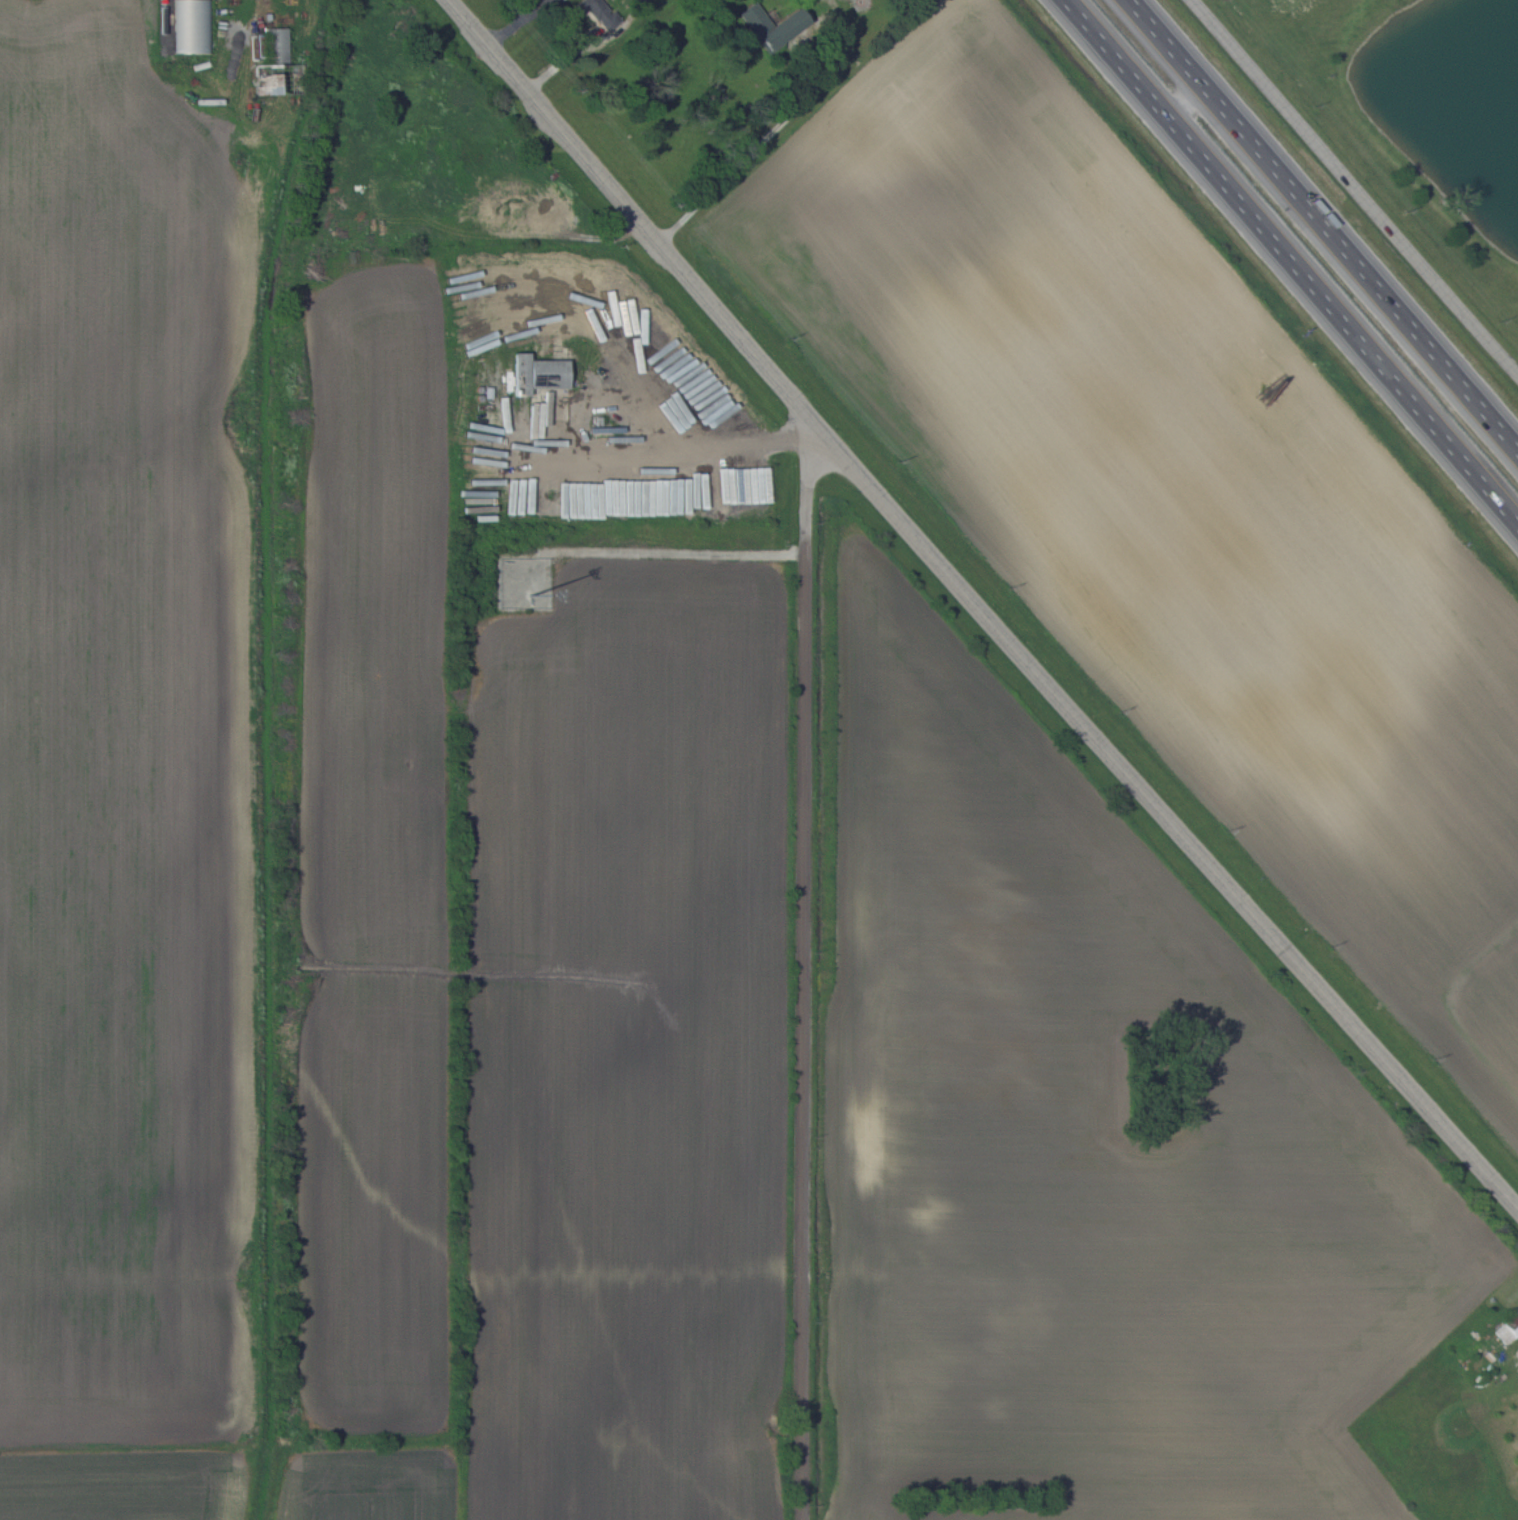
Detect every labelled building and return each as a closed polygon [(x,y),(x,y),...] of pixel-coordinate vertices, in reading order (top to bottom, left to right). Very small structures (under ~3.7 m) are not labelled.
[(174,52),(209,53),(211,0),(175,0),(174,52)] [(575,1),(579,14),(595,9),(592,0),(578,0),(575,1)] [(806,22),(795,6),(768,23),(754,1),(737,11),(762,50),(806,22)] [(287,63),(286,28),(270,28),(270,63),(287,63)] [(251,65),(252,80),(260,80),(260,91),(271,91),(270,64),(251,65)] [(510,396),(528,396),(528,387),(566,388),(566,360),(526,359),(526,352),(511,352),(510,396)]
